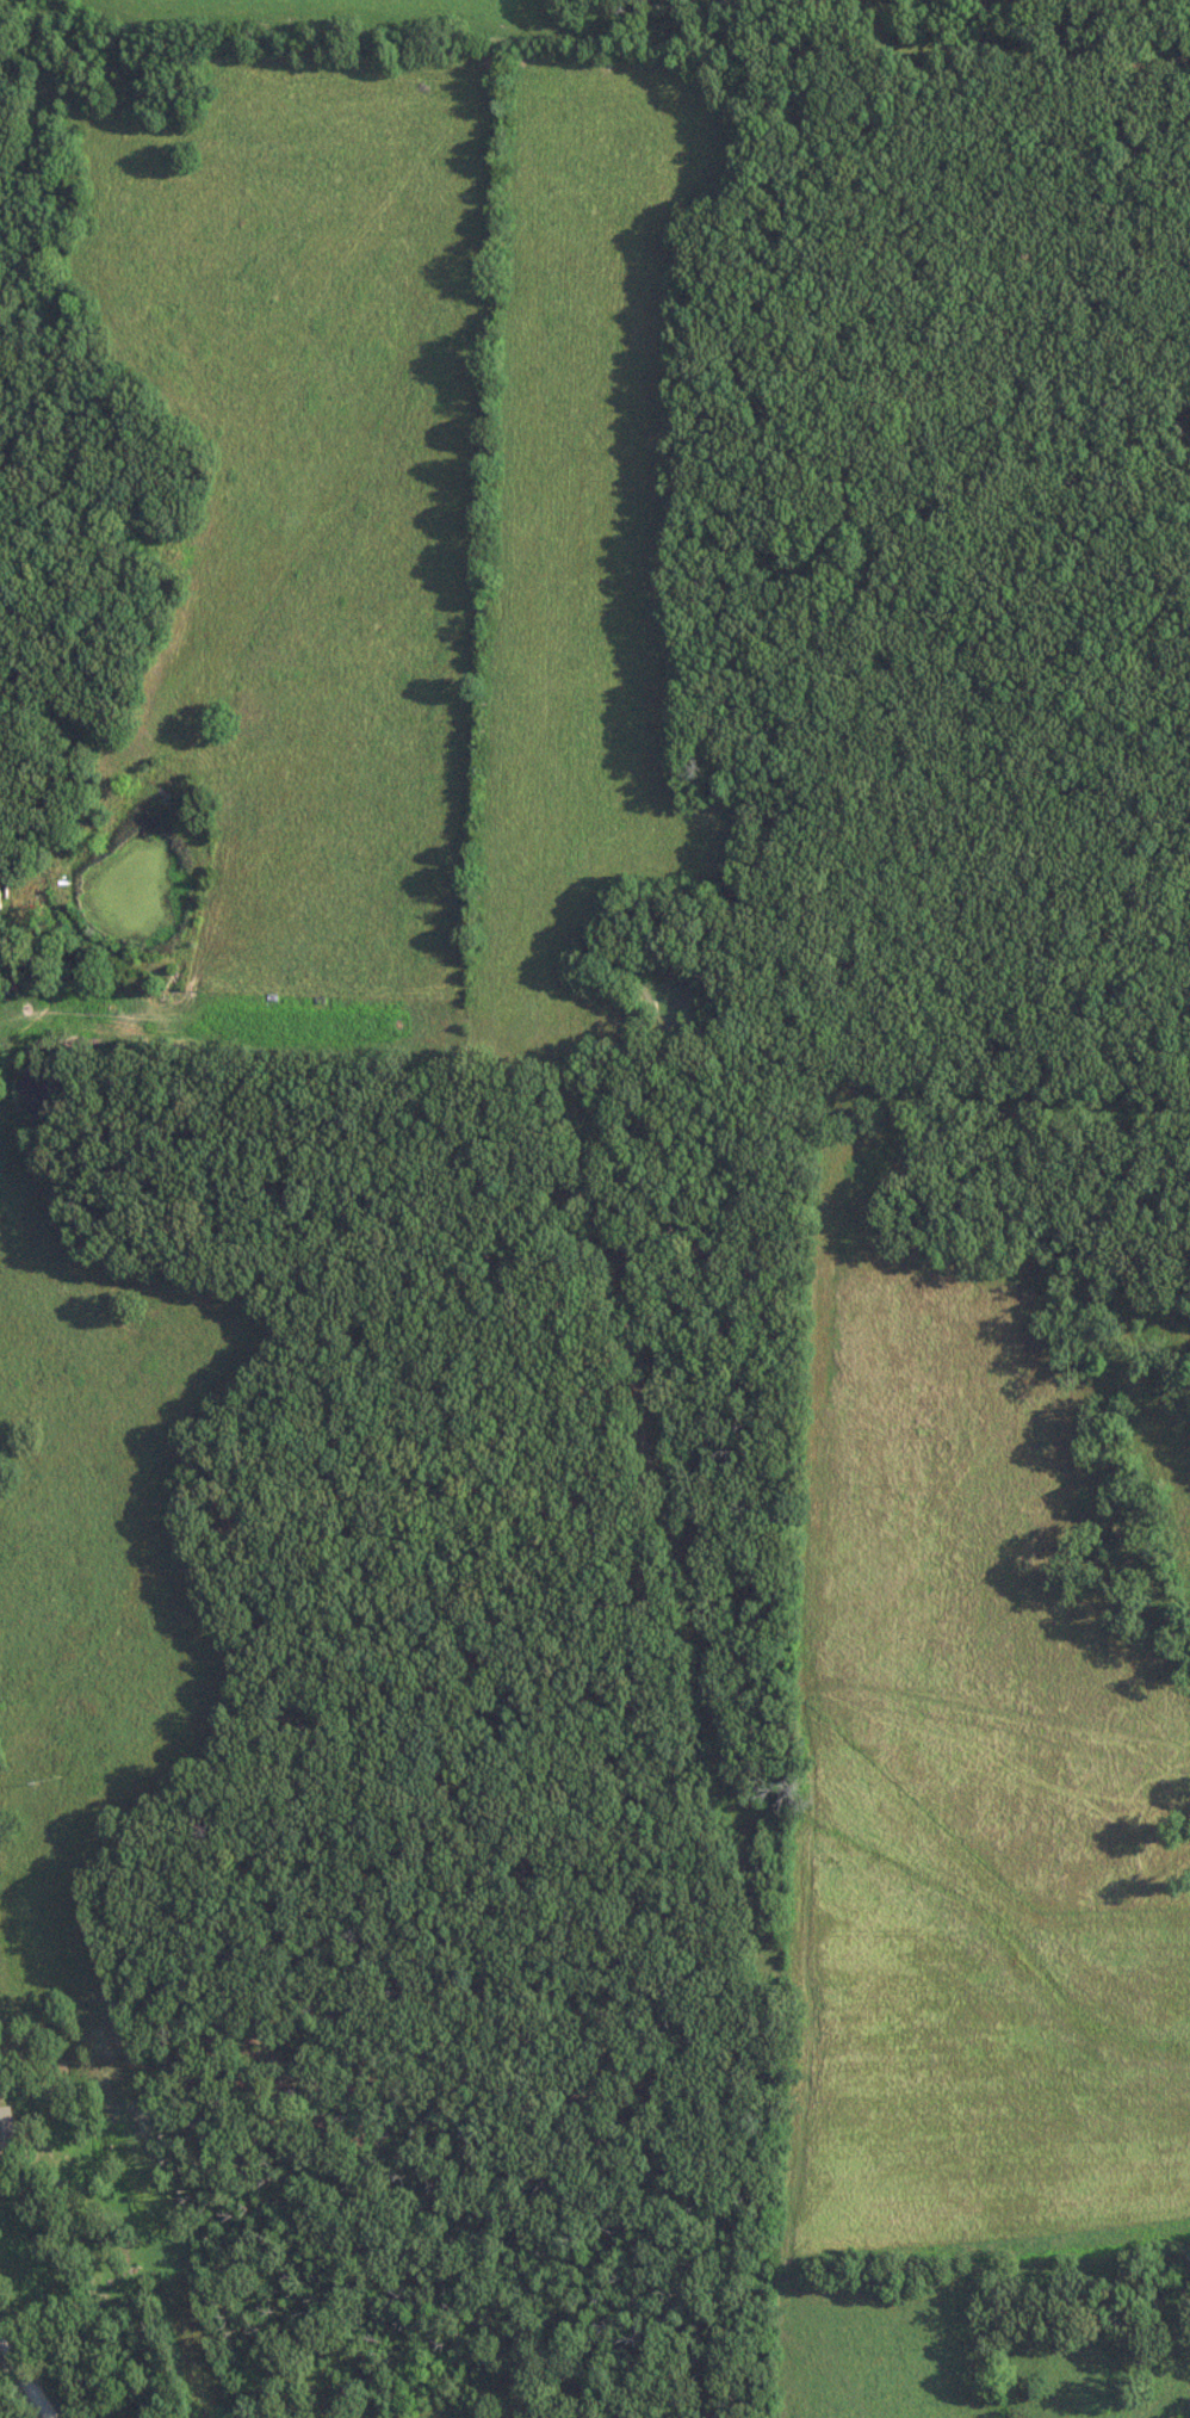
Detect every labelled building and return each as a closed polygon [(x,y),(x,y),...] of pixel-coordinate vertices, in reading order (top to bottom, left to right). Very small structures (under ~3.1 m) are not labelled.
[(9,2105),(0,2107),(0,2151),(19,2146),(9,2105)]
